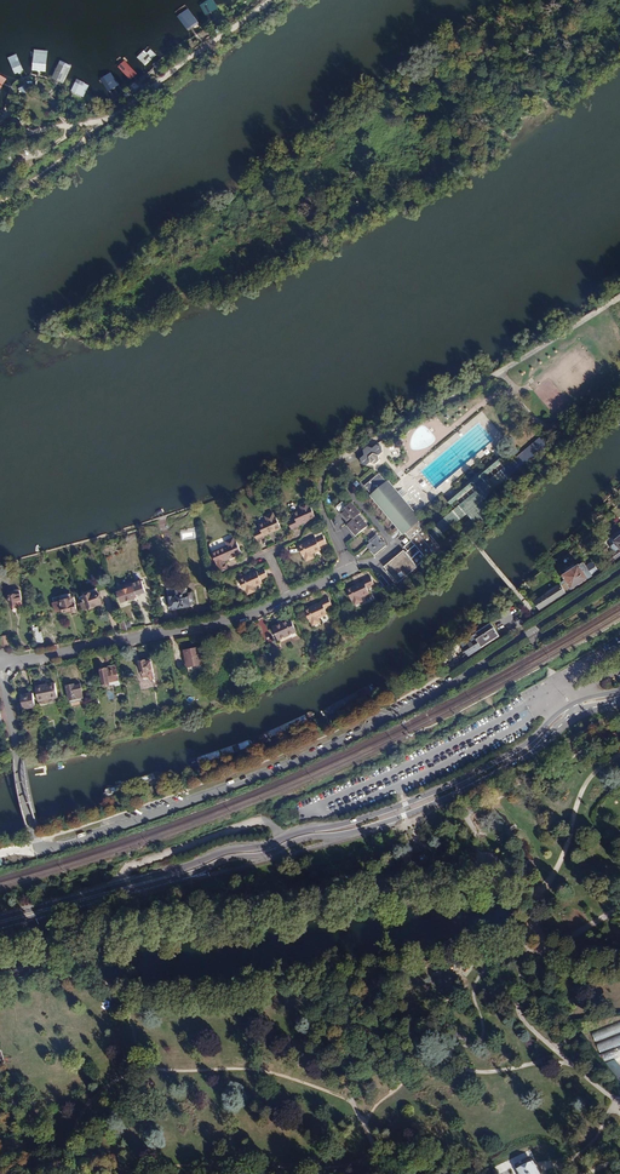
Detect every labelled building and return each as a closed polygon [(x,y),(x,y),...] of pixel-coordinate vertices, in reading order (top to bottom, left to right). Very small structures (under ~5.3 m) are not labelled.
[(152,60),(156,56),(150,50),(146,53),(143,51),(137,58),(145,66),(150,61),(152,60)] [(20,72),(23,71),(17,55),(9,58),(15,74),(19,72),(20,72)] [(408,551),(407,552),(405,550),(385,567),(387,569),(386,570),(389,575),(390,574),(397,582),(418,565),(412,558),(420,550),(430,562),(443,551),(436,540),(463,517),(472,529),(489,515),(479,504),(550,443),(543,435),(490,478),(487,474),(506,457),(502,452),(446,498),(451,504),(476,483),(479,488),(427,531),(419,520),(420,519),(388,481),(387,482),(379,473),(365,485),(372,494),(371,495),(403,533),(405,532),(412,540),(404,547),(408,551)] [(366,465),(370,461),(375,463),(379,460),(378,455),(382,452),(381,446),(376,445),(372,448),(368,446),(363,449),(365,454),(361,458),(362,462),(366,465)] [(352,502),(341,512),(349,523),(360,514),(361,513),(352,502)] [(297,520),(290,523),(293,531),(300,528),(300,527),(317,519),(313,510),(311,511),(310,507),(308,507),(303,508),(303,511),(304,514),(295,518),(297,520)] [(348,524),(357,535),(369,525),(360,514),(349,523),(348,524)] [(262,530),(255,533),(259,542),(266,538),(266,537),(271,535),(275,533),(283,529),(279,519),(278,520),(277,518),(274,516),(269,518),(268,521),(269,523),(260,527),(262,530)] [(367,545),(375,555),(387,545),(377,534),(369,541),(371,542),(367,545)] [(610,564),(619,557),(619,536),(615,540),(616,541),(612,544),(612,547),(616,552),(613,554),(615,557),(608,561),(610,564)] [(226,545),(223,538),(208,544),(212,552),(226,545)] [(305,558),(306,560),(309,560),(313,559),(313,556),(313,554),(322,550),(321,548),(327,546),(324,538),(318,540),(317,539),(299,547),(304,558),(305,558)] [(229,544),(228,546),(229,549),(221,552),(222,555),(215,558),(221,572),(229,569),(225,561),(230,559),(230,558),(233,556),(234,557),(242,554),(238,545),(237,545),(236,543),(234,542),(229,544)] [(567,586),(570,590),(593,576),(587,567),(585,563),(565,576),(570,584),(567,586)] [(593,563),(587,567),(593,576),(602,570),(600,568),(598,570),(593,563)] [(246,590),(247,593),(250,594),(254,592),(256,589),(255,587),(263,583),(262,581),(269,577),(265,569),(258,572),(258,571),(253,573),(249,575),(240,579),(245,591),(246,590)] [(362,576),(363,578),(346,585),(351,596),(354,602),(355,605),(364,601),(362,598),(370,595),(365,585),(373,581),(369,573),(362,576)] [(382,575),(378,578),(386,588),(390,585),(382,575)] [(134,586),(134,589),(119,593),(122,603),(138,598),(137,597),(146,594),(143,583),(134,586)] [(562,584),(534,602),(540,610),(567,592),(564,588),(562,584)] [(176,591),(177,597),(169,599),(171,611),(190,607),(189,603),(193,602),(191,594),(187,595),(185,589),(176,591)] [(25,604),(23,592),(13,594),(15,605),(20,604),(21,605),(25,604)] [(85,610),(103,604),(99,593),(85,598),(87,603),(84,604),(85,610)] [(73,597),(62,599),(63,604),(56,606),(57,615),(65,613),(65,615),(79,612),(76,600),(73,600),(73,597)] [(333,606),(329,597),(322,601),(322,602),(318,605),(314,606),(305,611),(311,622),(312,624),(315,625),(319,623),(321,620),(320,618),(328,614),(326,609),(333,606)] [(291,619),(274,627),(279,640),(296,632),(291,619)] [(36,625),(33,626),(37,644),(45,642),(43,633),(40,634),(39,627),(36,628),(36,625)] [(481,638),(465,647),(470,656),(500,636),(494,626),(492,628),(490,625),(477,632),(481,638)] [(199,648),(184,651),(188,667),(203,664),(199,648)] [(147,661),(141,662),(143,673),(154,671),(152,662),(147,663),(147,661)] [(117,667),(102,670),(105,687),(121,683),(117,667)] [(37,689),(40,702),(59,698),(56,684),(50,685),(50,686),(37,689)] [(81,684),(67,687),(71,704),(84,701),(81,684)] [(33,694),(22,696),(24,710),(36,707),(33,694)] [(596,1041),(619,1032),(619,1022),(592,1033),(596,1041)] [(596,1044),(600,1054),(619,1046),(619,1035),(596,1044)] [(617,1050),(602,1054),(604,1060),(619,1056),(617,1050)] [(614,1058),(607,1063),(619,1081),(619,1066),(614,1058)] [(533,1161),(519,1168),(517,1169),(519,1173),(540,1173),(533,1161)]
